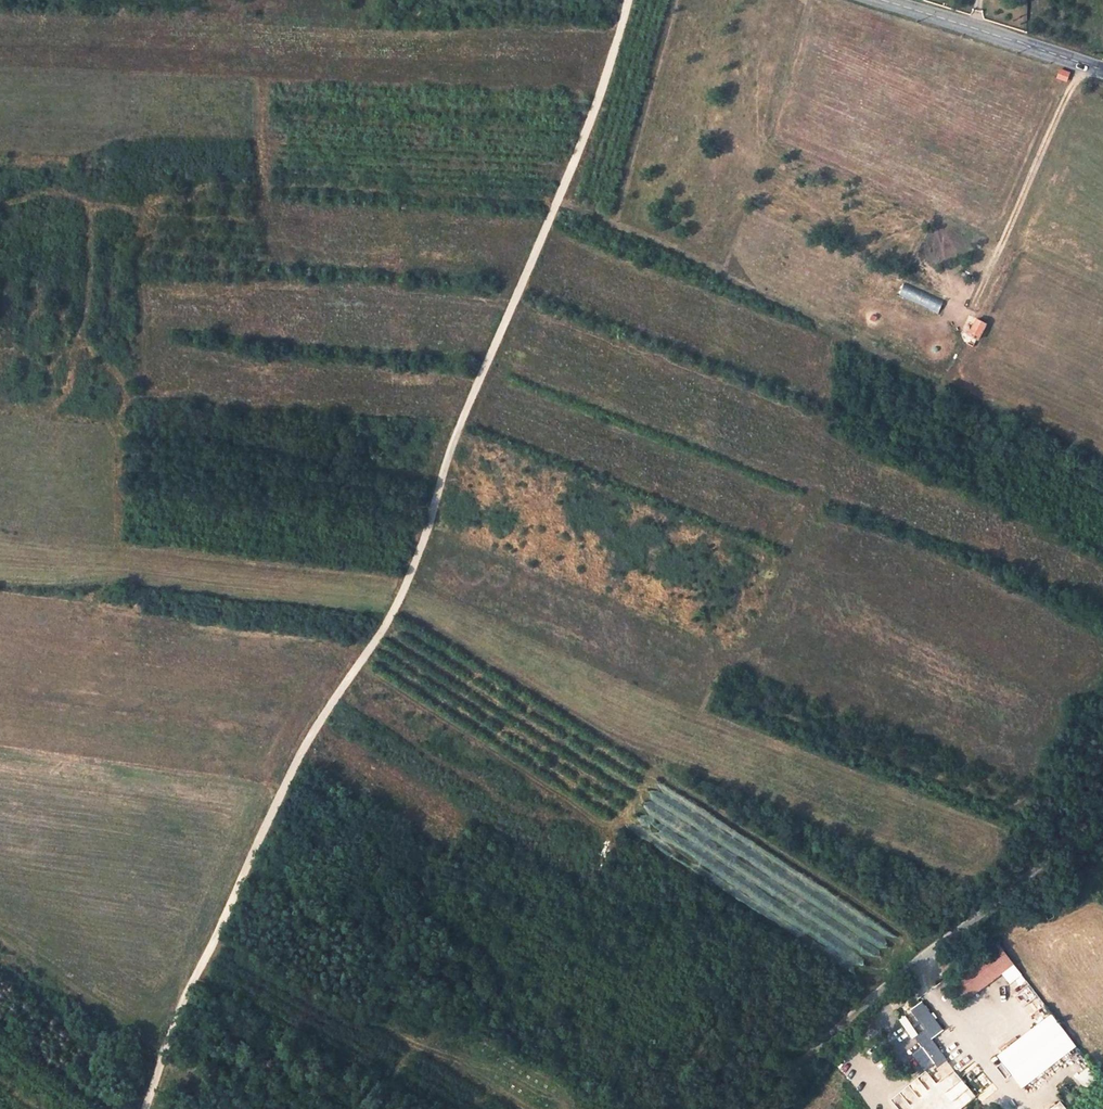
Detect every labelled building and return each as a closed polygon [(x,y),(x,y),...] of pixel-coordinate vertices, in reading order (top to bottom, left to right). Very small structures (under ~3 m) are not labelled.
[(1067,81),(1070,72),(1062,69),(1059,79),(1067,81)] [(904,285),(900,298),(941,312),(945,299),(904,285)] [(977,319),(970,335),(978,339),(986,324),(977,319)] [(517,348),(510,364),(516,366),(518,361),(522,363),(527,353),(517,348)] [(966,1001),(1014,964),(998,943),(950,981),(966,1001)] [(922,1001),(910,1010),(932,1039),(944,1030),(922,1001)] [(1051,1016),(999,1056),(1022,1087),(1075,1046),(1051,1016)] [(294,1056),(287,1071),(295,1075),(302,1060),(294,1056)]
